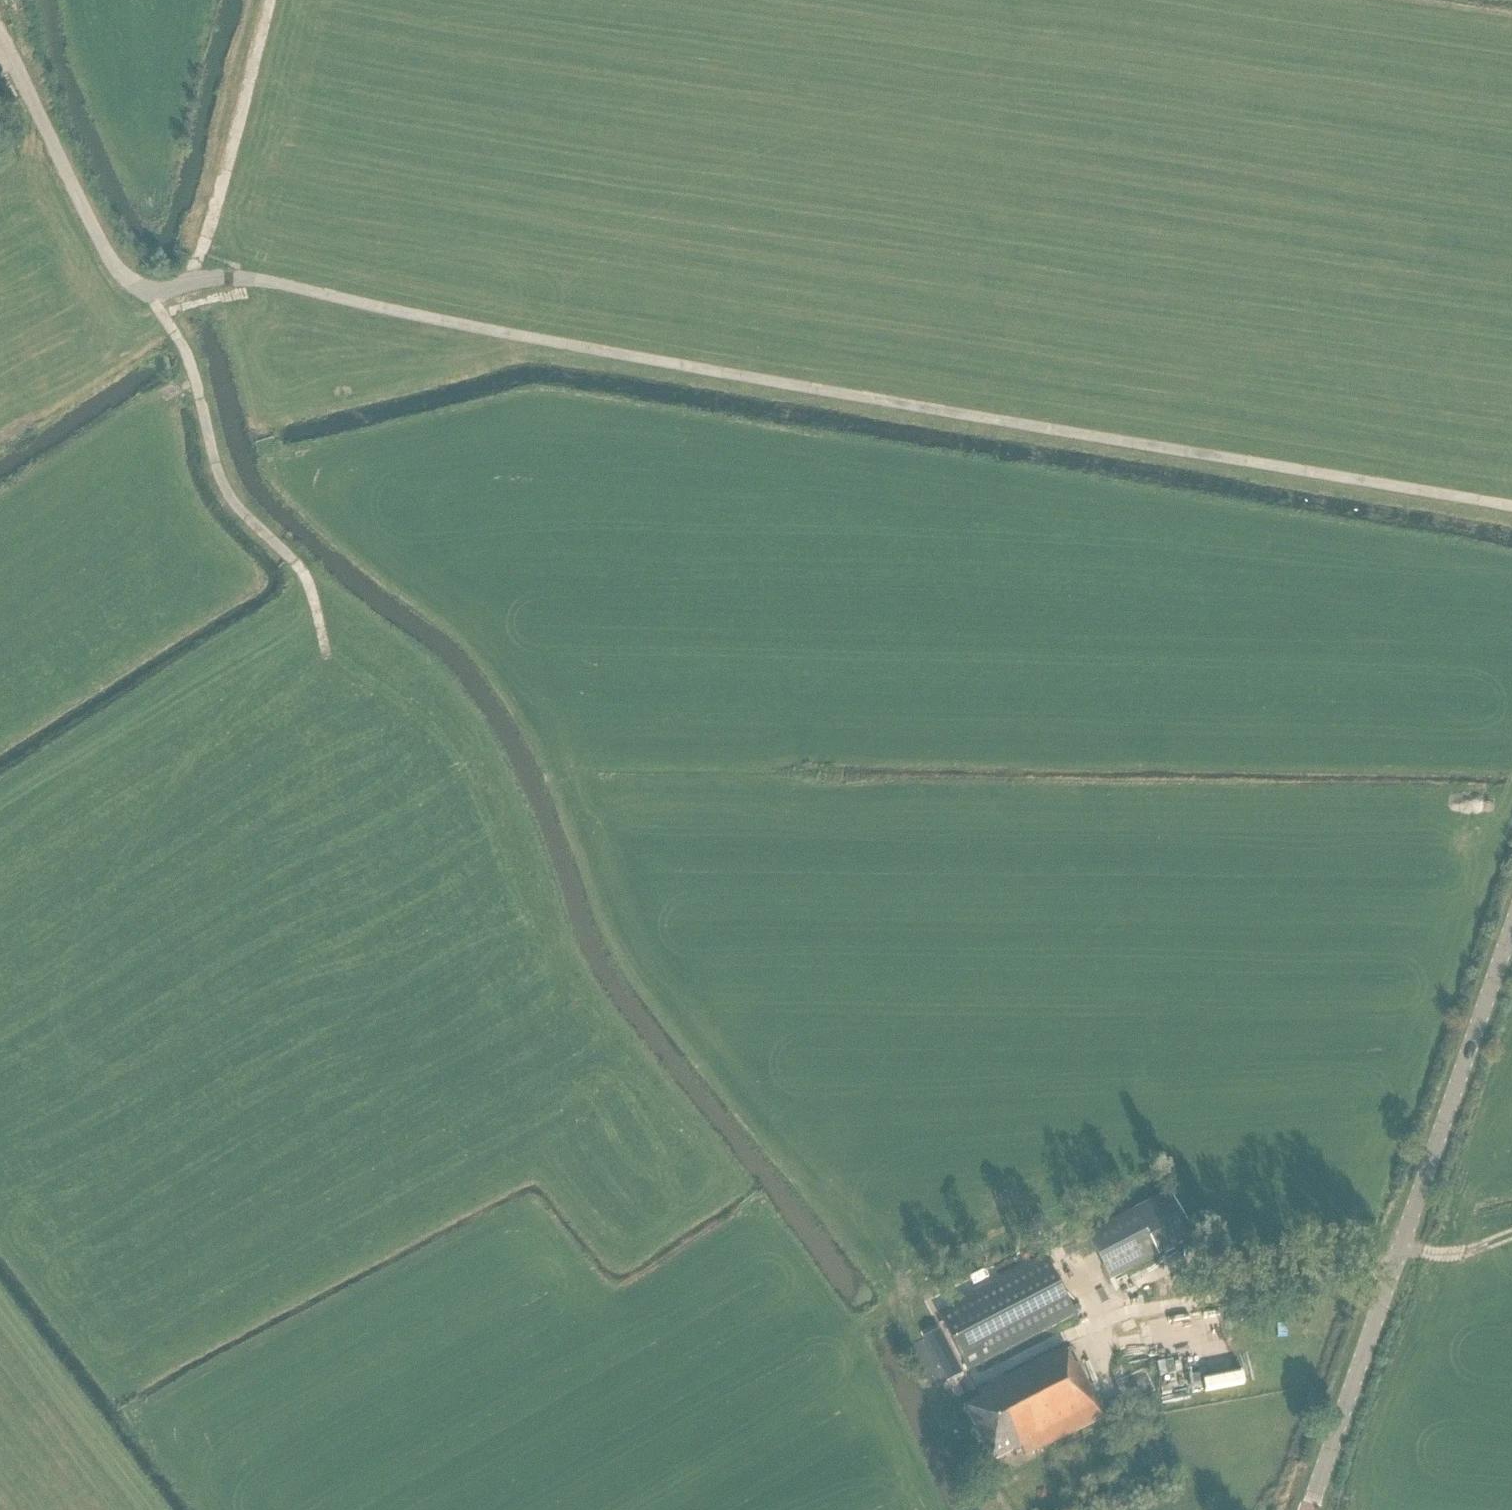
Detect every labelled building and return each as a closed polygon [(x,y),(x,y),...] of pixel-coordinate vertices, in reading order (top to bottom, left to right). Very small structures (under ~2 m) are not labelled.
[(1170,1193),(1134,1213),(1158,1256),(1194,1237),(1170,1193)] [(1110,1282),(1158,1256),(1134,1213),(1087,1237),(1110,1282)] [(967,1371),(1075,1316),(1045,1258),(937,1313),(967,1371)] [(1073,1367),(1064,1349),(977,1393),(981,1399),(963,1408),(991,1462),(1019,1448),(1024,1458),(1104,1419),(1076,1365),(1073,1367)]
